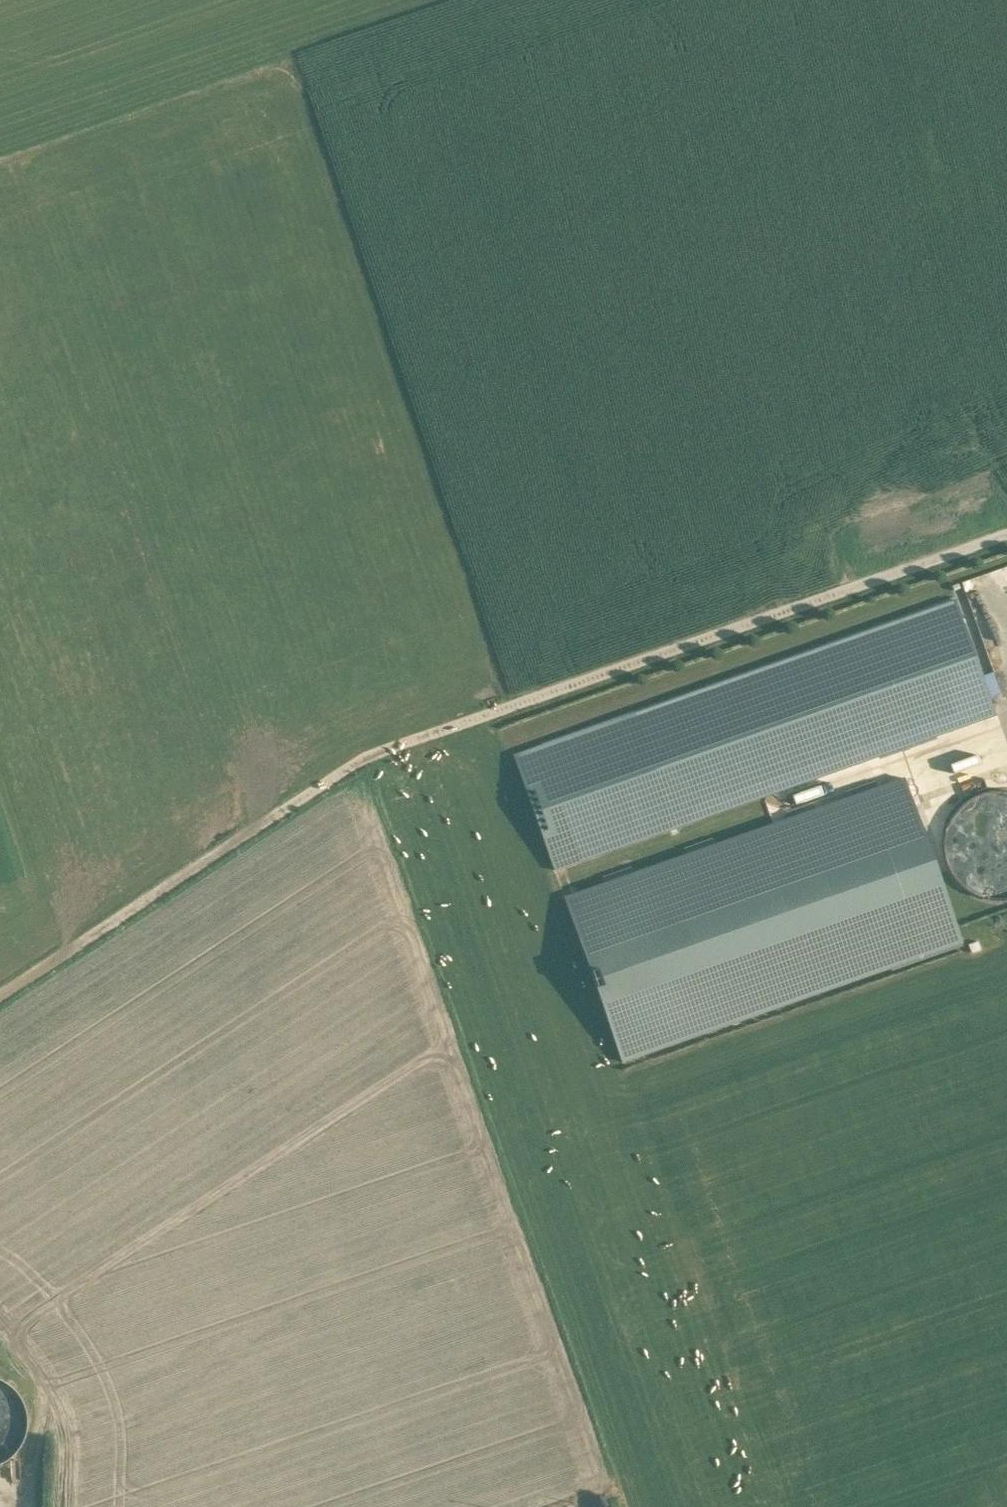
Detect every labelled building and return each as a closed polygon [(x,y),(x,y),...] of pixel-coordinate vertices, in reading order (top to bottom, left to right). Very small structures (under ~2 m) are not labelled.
[(557,868),(674,827),(995,715),(955,600),(634,712),(514,755),(554,869),(557,868)] [(904,775),(565,896),(624,1061),(962,941),(933,858),(904,775)] [(989,781),(969,788),(954,800),(943,816),(939,835),(940,854),(948,871),(961,885),(977,895),(996,898),(1006,897),(1006,781),(989,781)] [(15,1465),(26,1384),(0,1380),(0,1463),(15,1465)]
